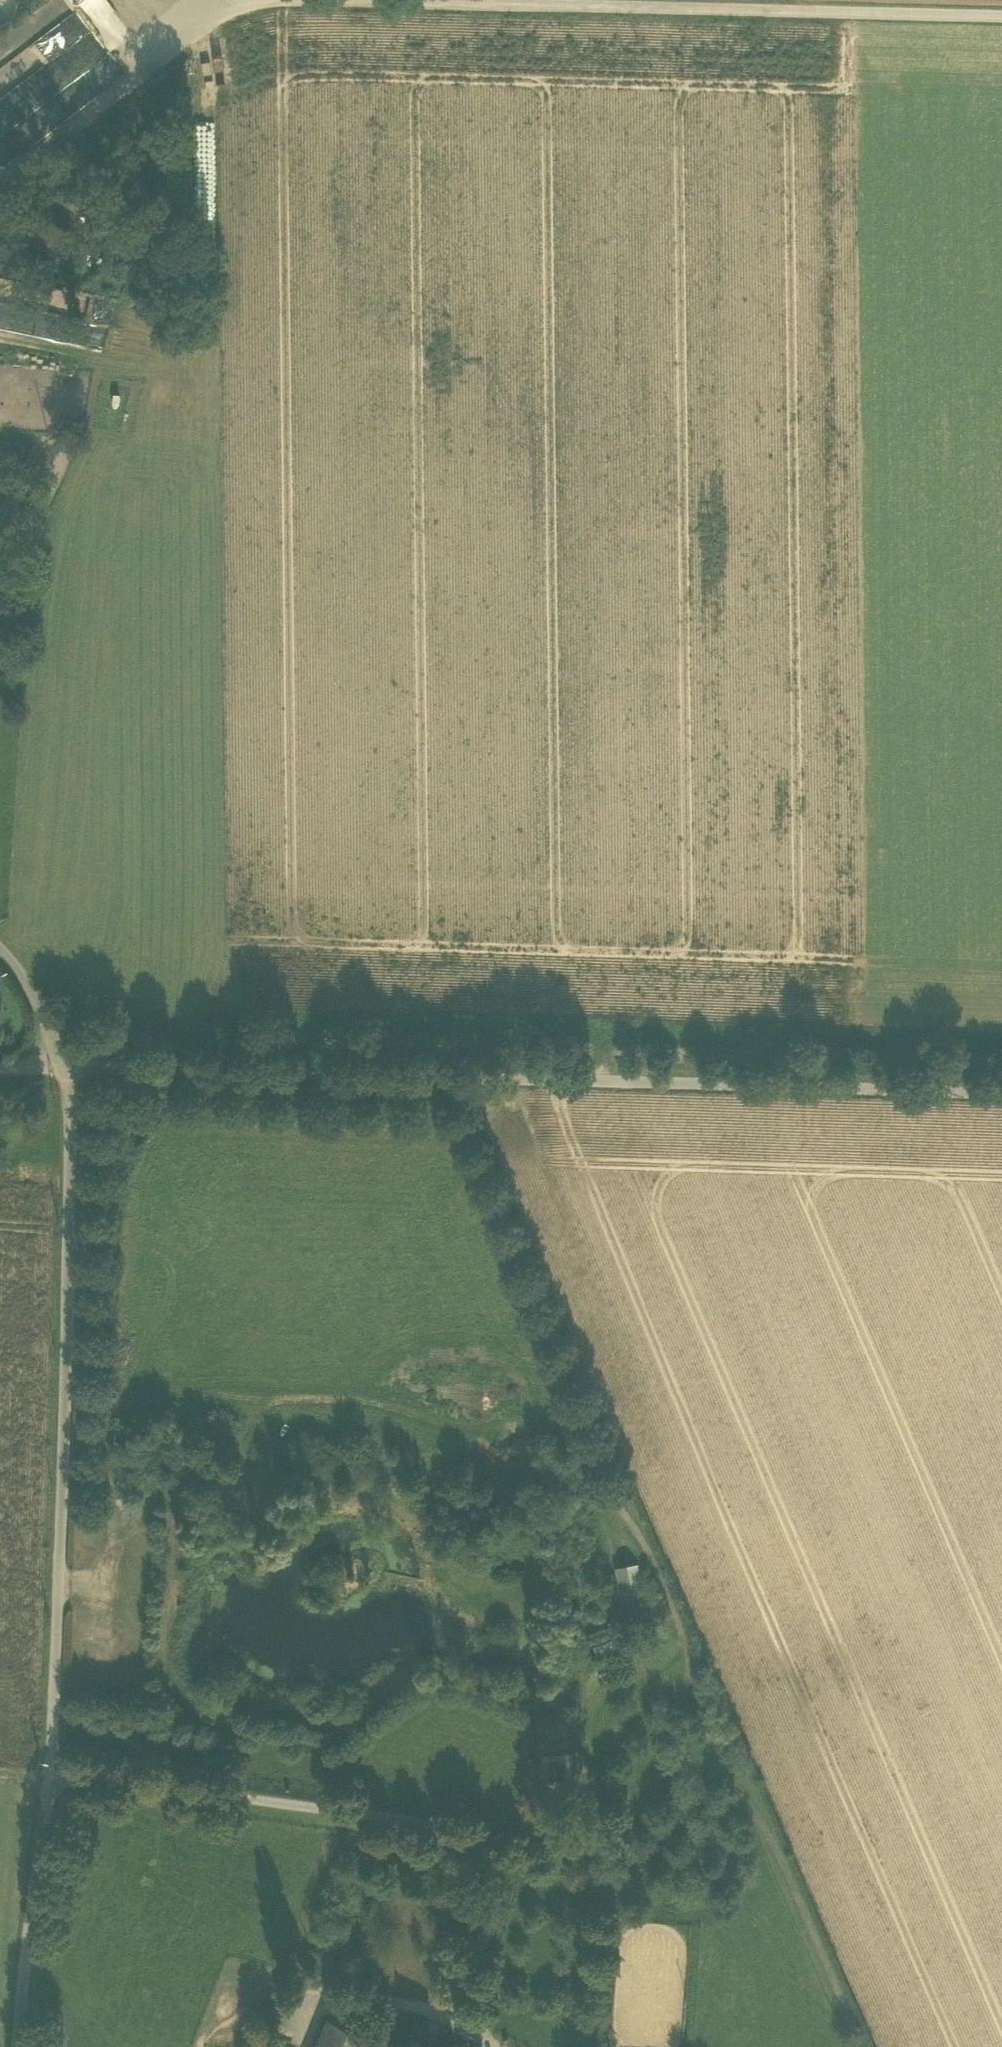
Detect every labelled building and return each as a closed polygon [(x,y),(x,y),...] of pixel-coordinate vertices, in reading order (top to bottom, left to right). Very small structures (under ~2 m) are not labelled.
[(5,22),(16,13),(21,0),(0,0),(0,23),(5,22)] [(8,82),(5,77),(22,75),(40,64),(39,59),(53,51),(52,44),(59,39),(55,32),(0,65),(0,87),(8,82)] [(4,100),(0,93),(0,102),(11,101),(1,107),(16,130),(24,125),(21,104),(35,102),(28,91),(45,80),(35,81),(4,100)] [(59,115),(80,98),(71,86),(50,103),(59,115)] [(617,1586),(640,1585),(638,1561),(616,1563),(617,1586)] [(330,2017),(318,2046),(402,2046),(330,2017)] [(410,2038),(407,2046),(432,2046),(410,2038)]
